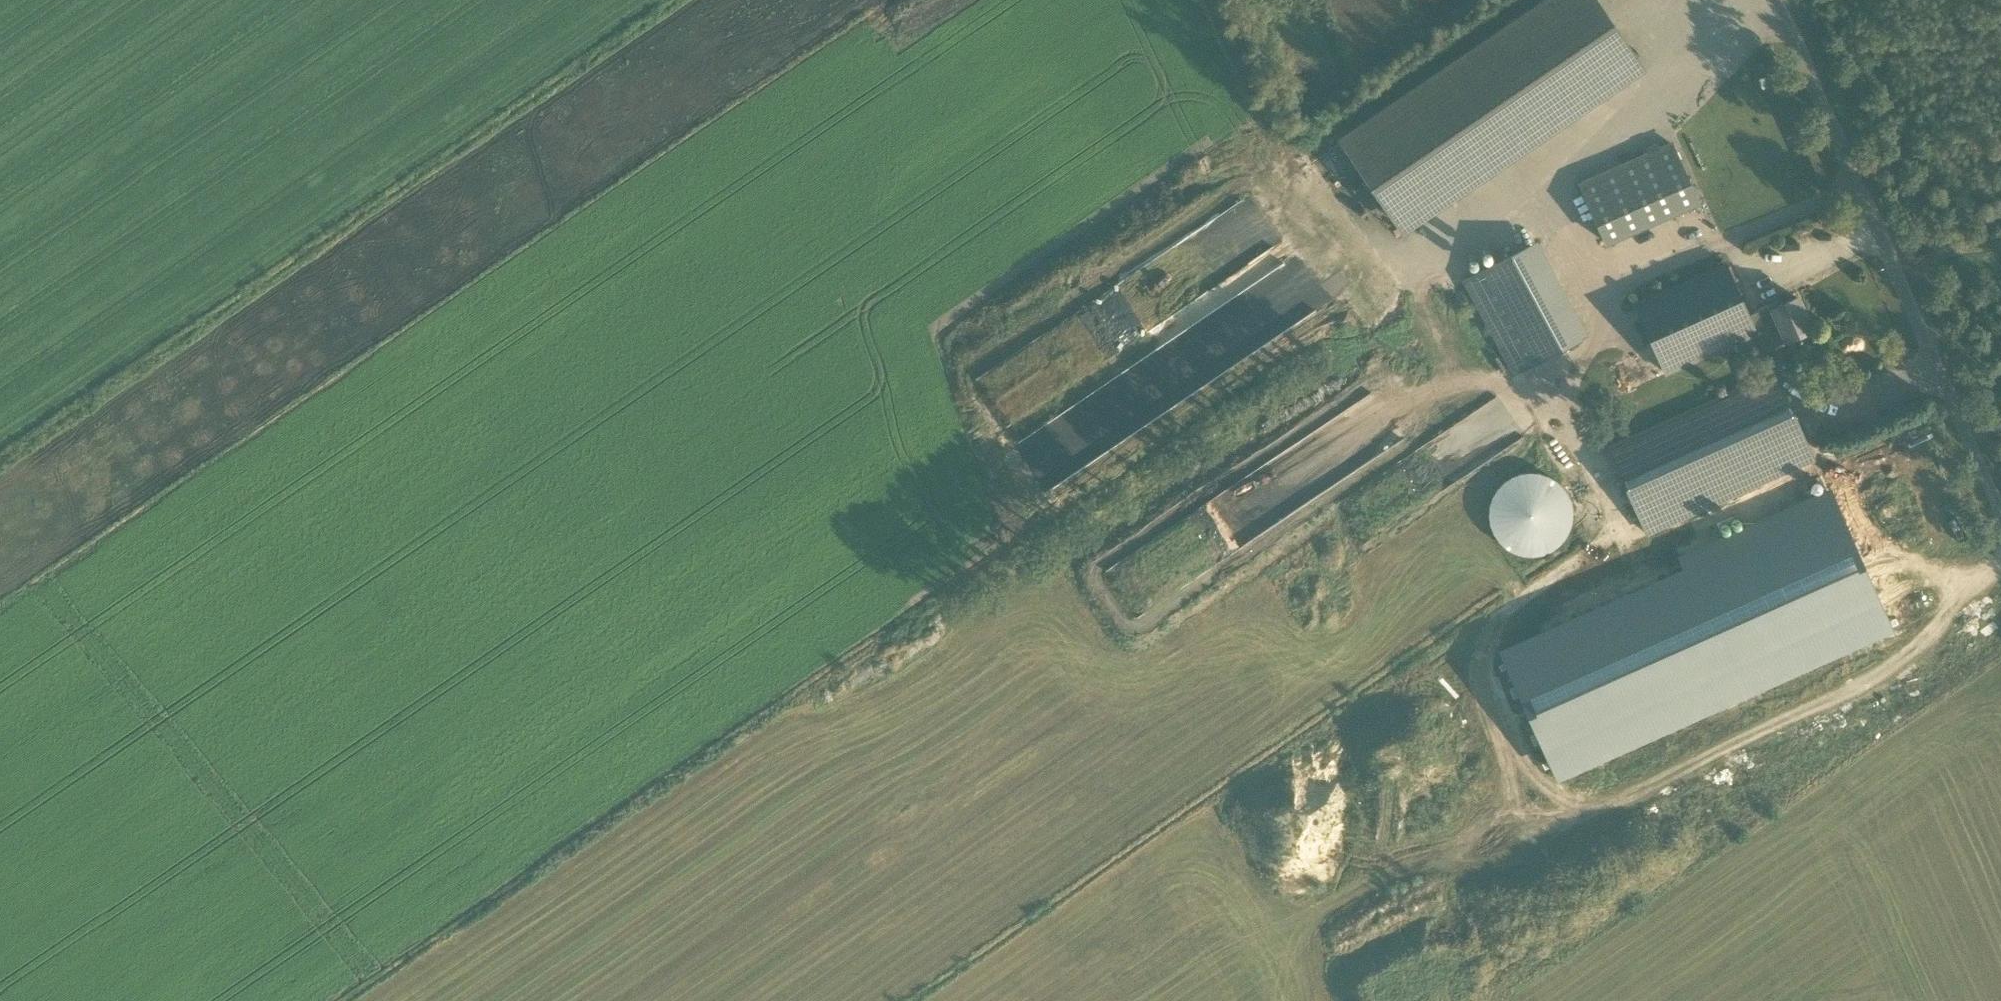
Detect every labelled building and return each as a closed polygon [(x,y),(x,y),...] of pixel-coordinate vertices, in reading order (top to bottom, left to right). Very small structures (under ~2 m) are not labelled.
[(1592,0),(1546,0),(1343,138),(1406,231),(1641,72),(1592,0)] [(1580,184),(1606,244),(1698,203),(1671,143),(1580,184)] [(1589,339),(1535,245),(1472,280),(1525,375),(1589,339)] [(1732,280),(1735,278),(1729,266),(1726,268),(1725,264),(1635,305),(1667,374),(1756,335),(1763,352),(1811,330),(1797,298),(1771,309),(1772,310),(1750,320),(1732,280)] [(1607,446),(1648,535),(1813,461),(1773,372),(1607,446)] [(1526,556),(1530,556),(1533,556),(1537,555),(1540,555),(1544,553),(1547,552),(1551,550),(1554,548),(1557,546),(1559,544),(1562,541),(1564,538),(1566,535),(1568,532),(1569,528),(1570,525),(1571,521),(1571,518),(1572,514),(1571,510),(1571,507),(1570,503),(1569,500),(1568,496),(1566,493),(1564,490),(1562,487),(1559,484),(1557,482),(1554,480),(1551,478),(1547,476),(1544,475),(1540,473),(1537,473),(1533,472),(1530,472),(1526,472),(1522,473),(1519,473),(1515,475),(1512,476),(1509,478),(1505,480),(1503,482),(1500,484),(1497,487),(1495,490),(1493,493),(1492,496),(1490,500),(1489,503),(1488,507),(1488,510),(1488,514),(1488,518),(1488,521),(1489,525),(1490,528),(1492,532),(1493,535),(1495,538),(1497,541),(1500,544),(1503,546),(1505,548),(1509,550),(1512,552),(1515,553),(1519,555),(1522,555),(1526,556)]
